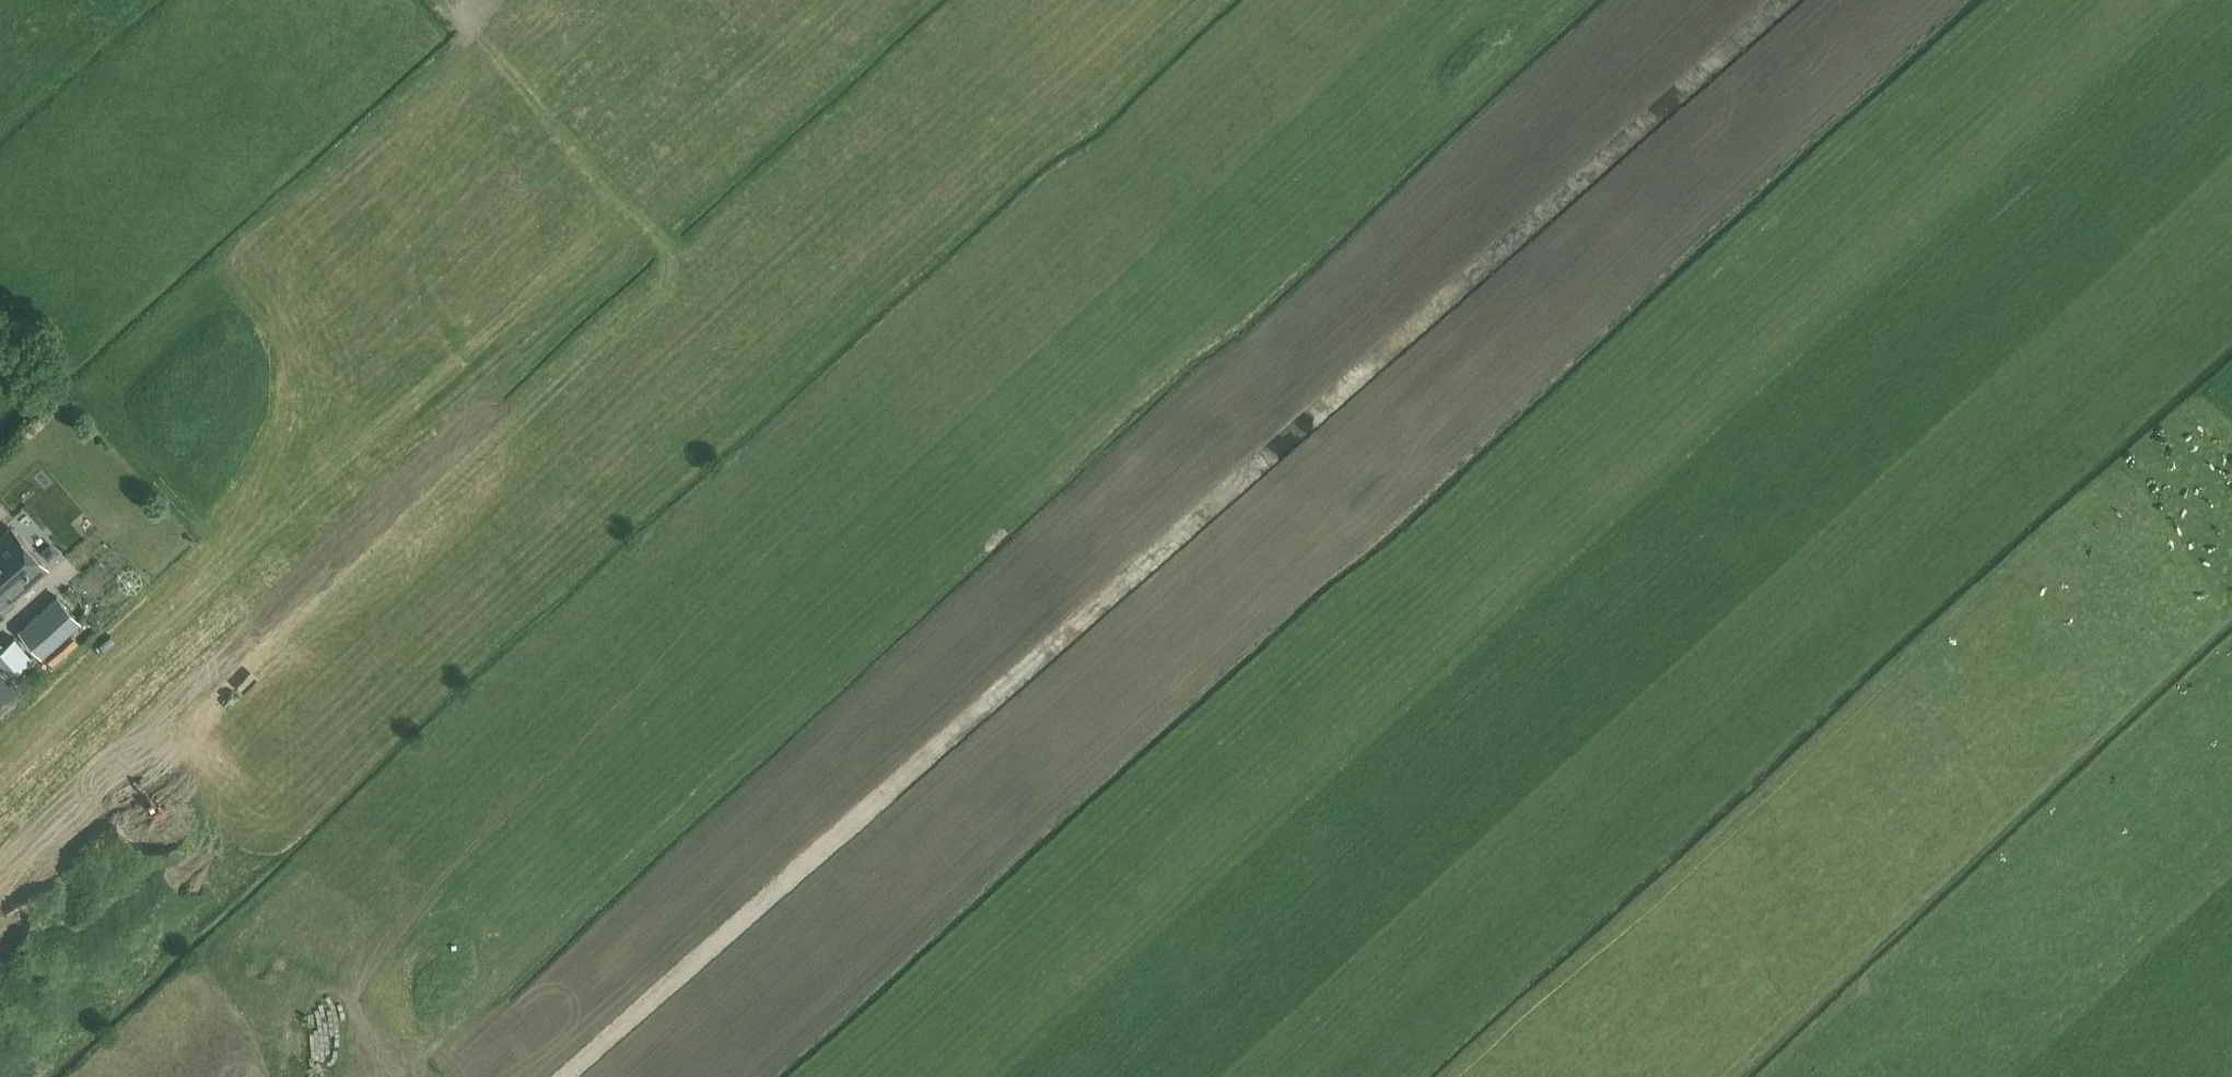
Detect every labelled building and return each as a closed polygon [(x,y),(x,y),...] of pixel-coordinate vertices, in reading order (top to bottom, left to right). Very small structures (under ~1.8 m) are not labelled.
[(9,602),(47,569),(11,529),(0,539),(0,592),(9,602)] [(0,592),(0,619),(5,615),(1,610),(9,602),(0,592)] [(79,620),(57,595),(18,629),(40,654),(79,620)] [(0,668),(0,703),(17,688),(0,668)]
